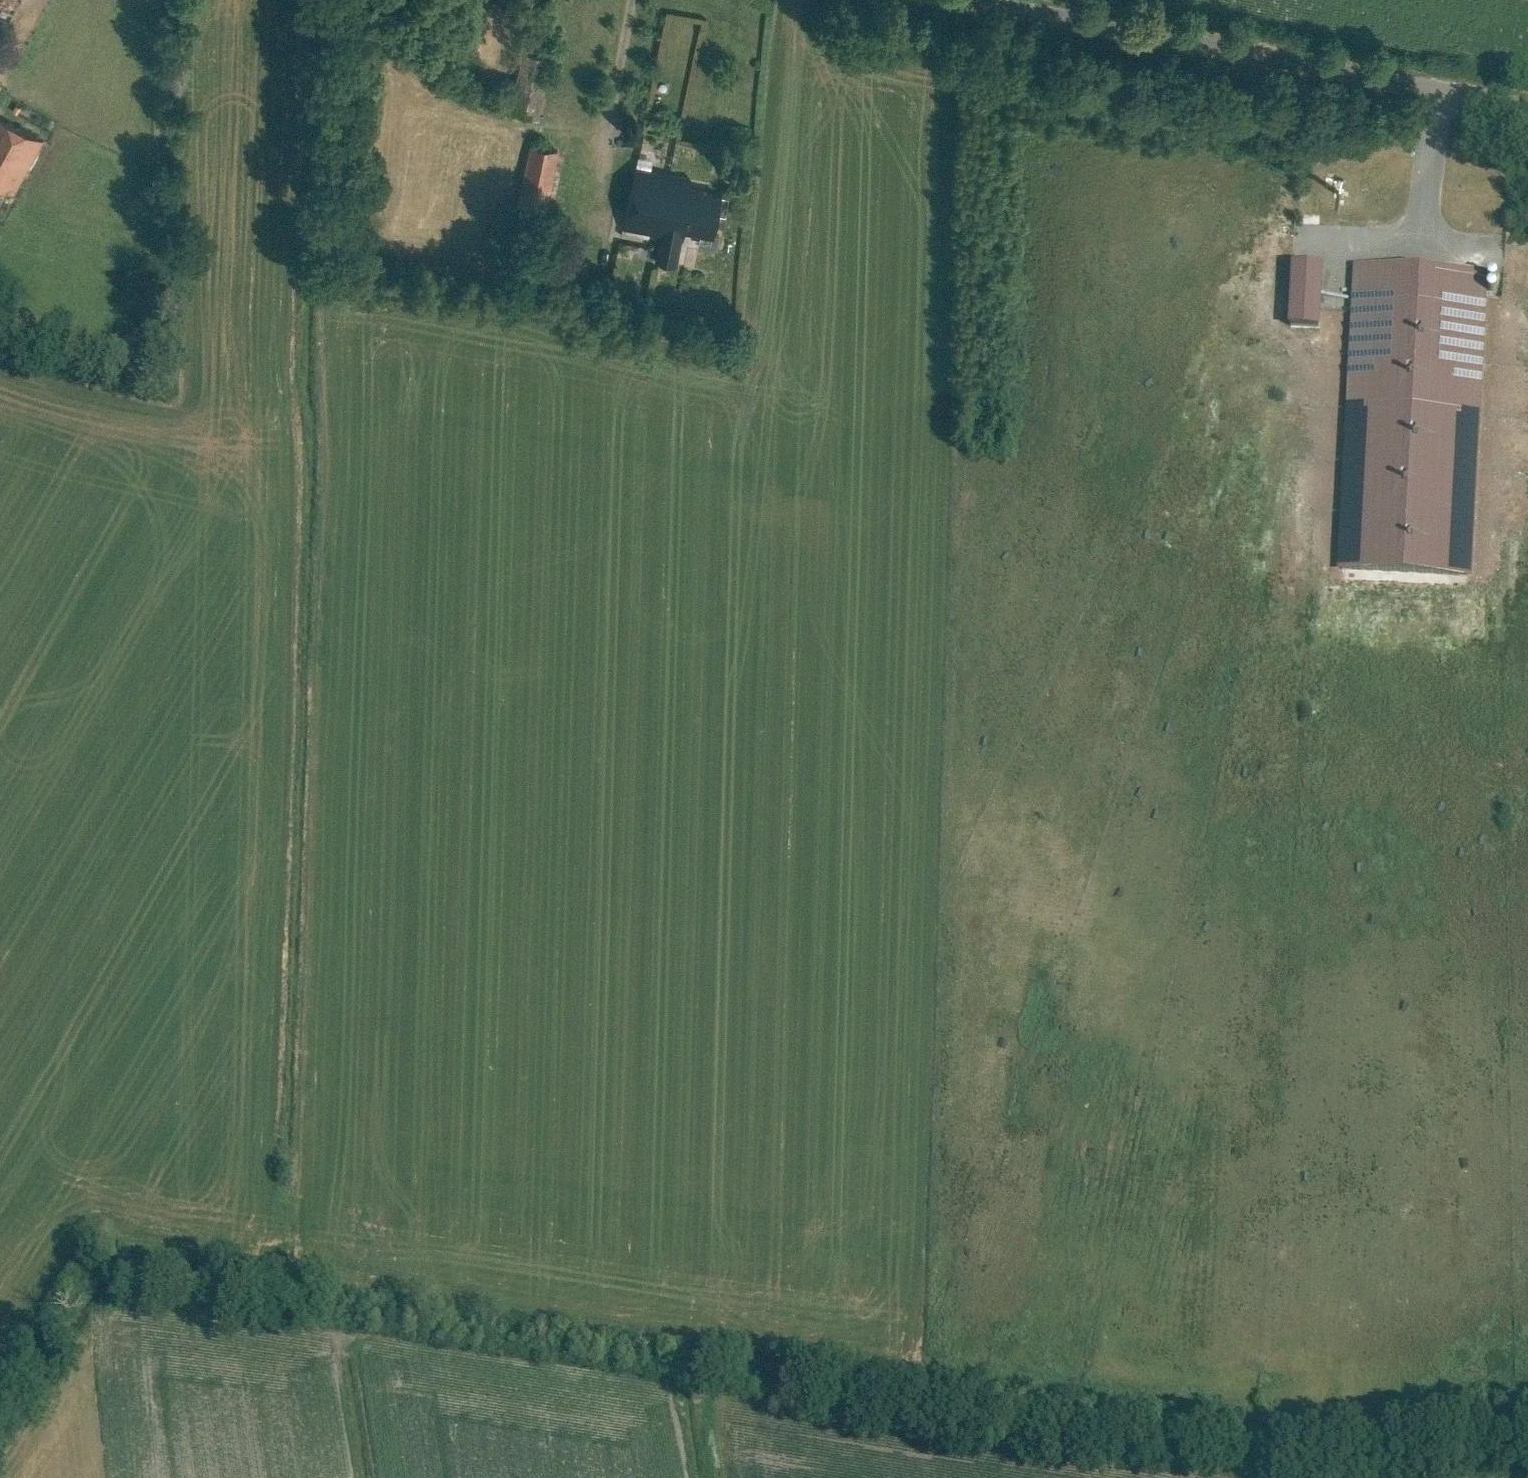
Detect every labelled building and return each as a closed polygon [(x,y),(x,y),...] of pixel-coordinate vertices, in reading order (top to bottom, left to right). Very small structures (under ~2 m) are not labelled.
[(1,208),(40,130),(0,110),(0,208),(1,208)] [(543,198),(552,143),(529,139),(520,194),(543,198)] [(725,175),(635,160),(627,205),(676,213),(670,249),(691,252),(697,216),(718,219),(725,175)] [(1327,264),(1295,261),(1290,328),(1322,330),(1327,264)] [(1490,272),(1353,265),(1339,568),(1476,575),(1490,272)]
